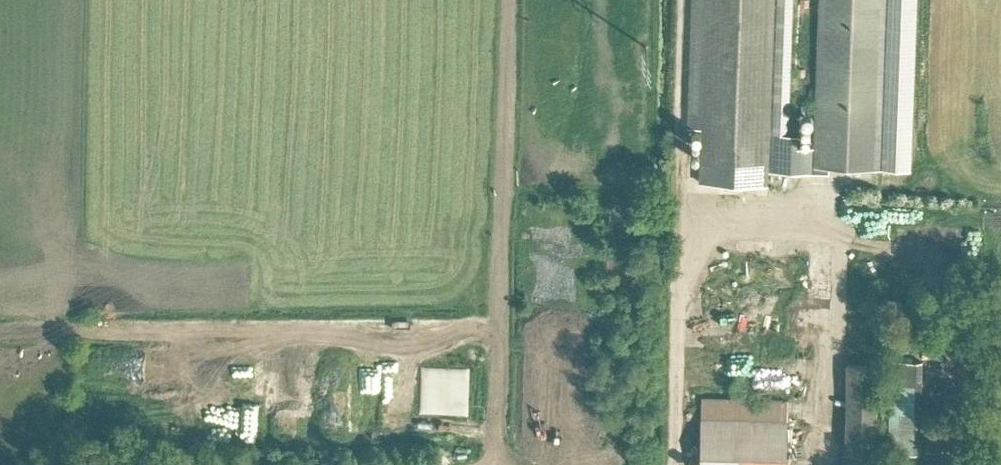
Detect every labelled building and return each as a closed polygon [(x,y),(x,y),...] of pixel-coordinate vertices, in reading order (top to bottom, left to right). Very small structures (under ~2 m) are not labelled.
[(686,128),(702,128),(700,181),(740,183),(766,184),(767,164),(814,165),(815,155),(800,154),(801,132),(786,131),(791,0),(691,0),(686,128)] [(814,165),(878,167),(904,168),(910,0),(820,0),(815,155),(814,165)] [(877,363),(845,362),(842,464),(874,464),(877,363)] [(701,460),(788,462),(790,399),(702,397),(701,460)] [(920,402),(889,401),(887,450),(919,451),(920,402)]
